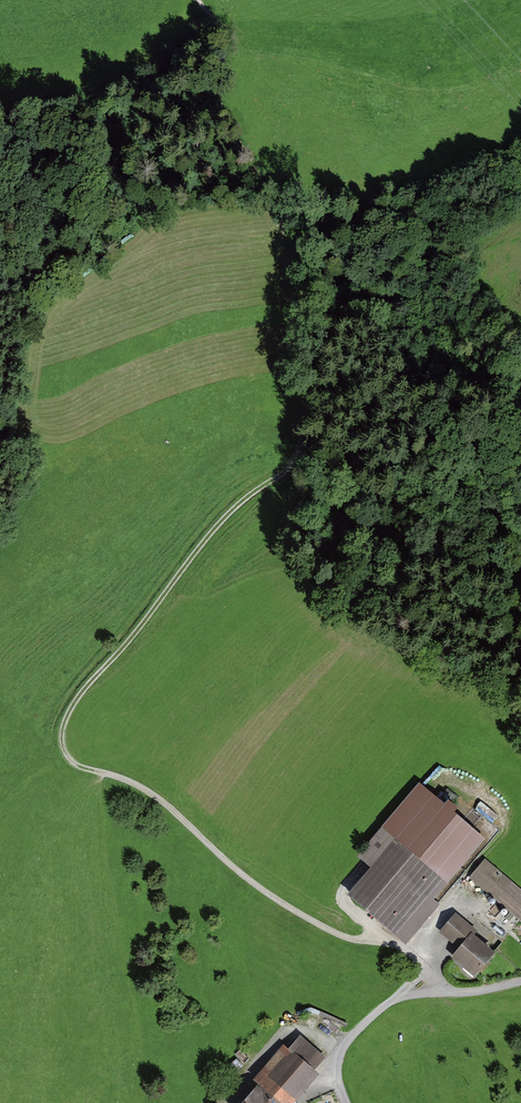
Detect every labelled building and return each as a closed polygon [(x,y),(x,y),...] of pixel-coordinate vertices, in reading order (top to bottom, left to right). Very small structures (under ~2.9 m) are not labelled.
[(397,937),(445,877),(383,828),(356,860),(367,868),(345,896),(397,937)] [(487,862),(470,882),(520,926),(520,891),(487,862)] [(474,978),(493,953),(469,935),(474,928),(454,914),(439,934),(458,947),(449,960),(474,978)] [(343,1029),(346,1022),(323,1012),(320,1018),(343,1029)] [(315,1074),(311,1070),(322,1056),(299,1038),(287,1053),(282,1048),(253,1085),(239,1102),(292,1102),(315,1074)]
